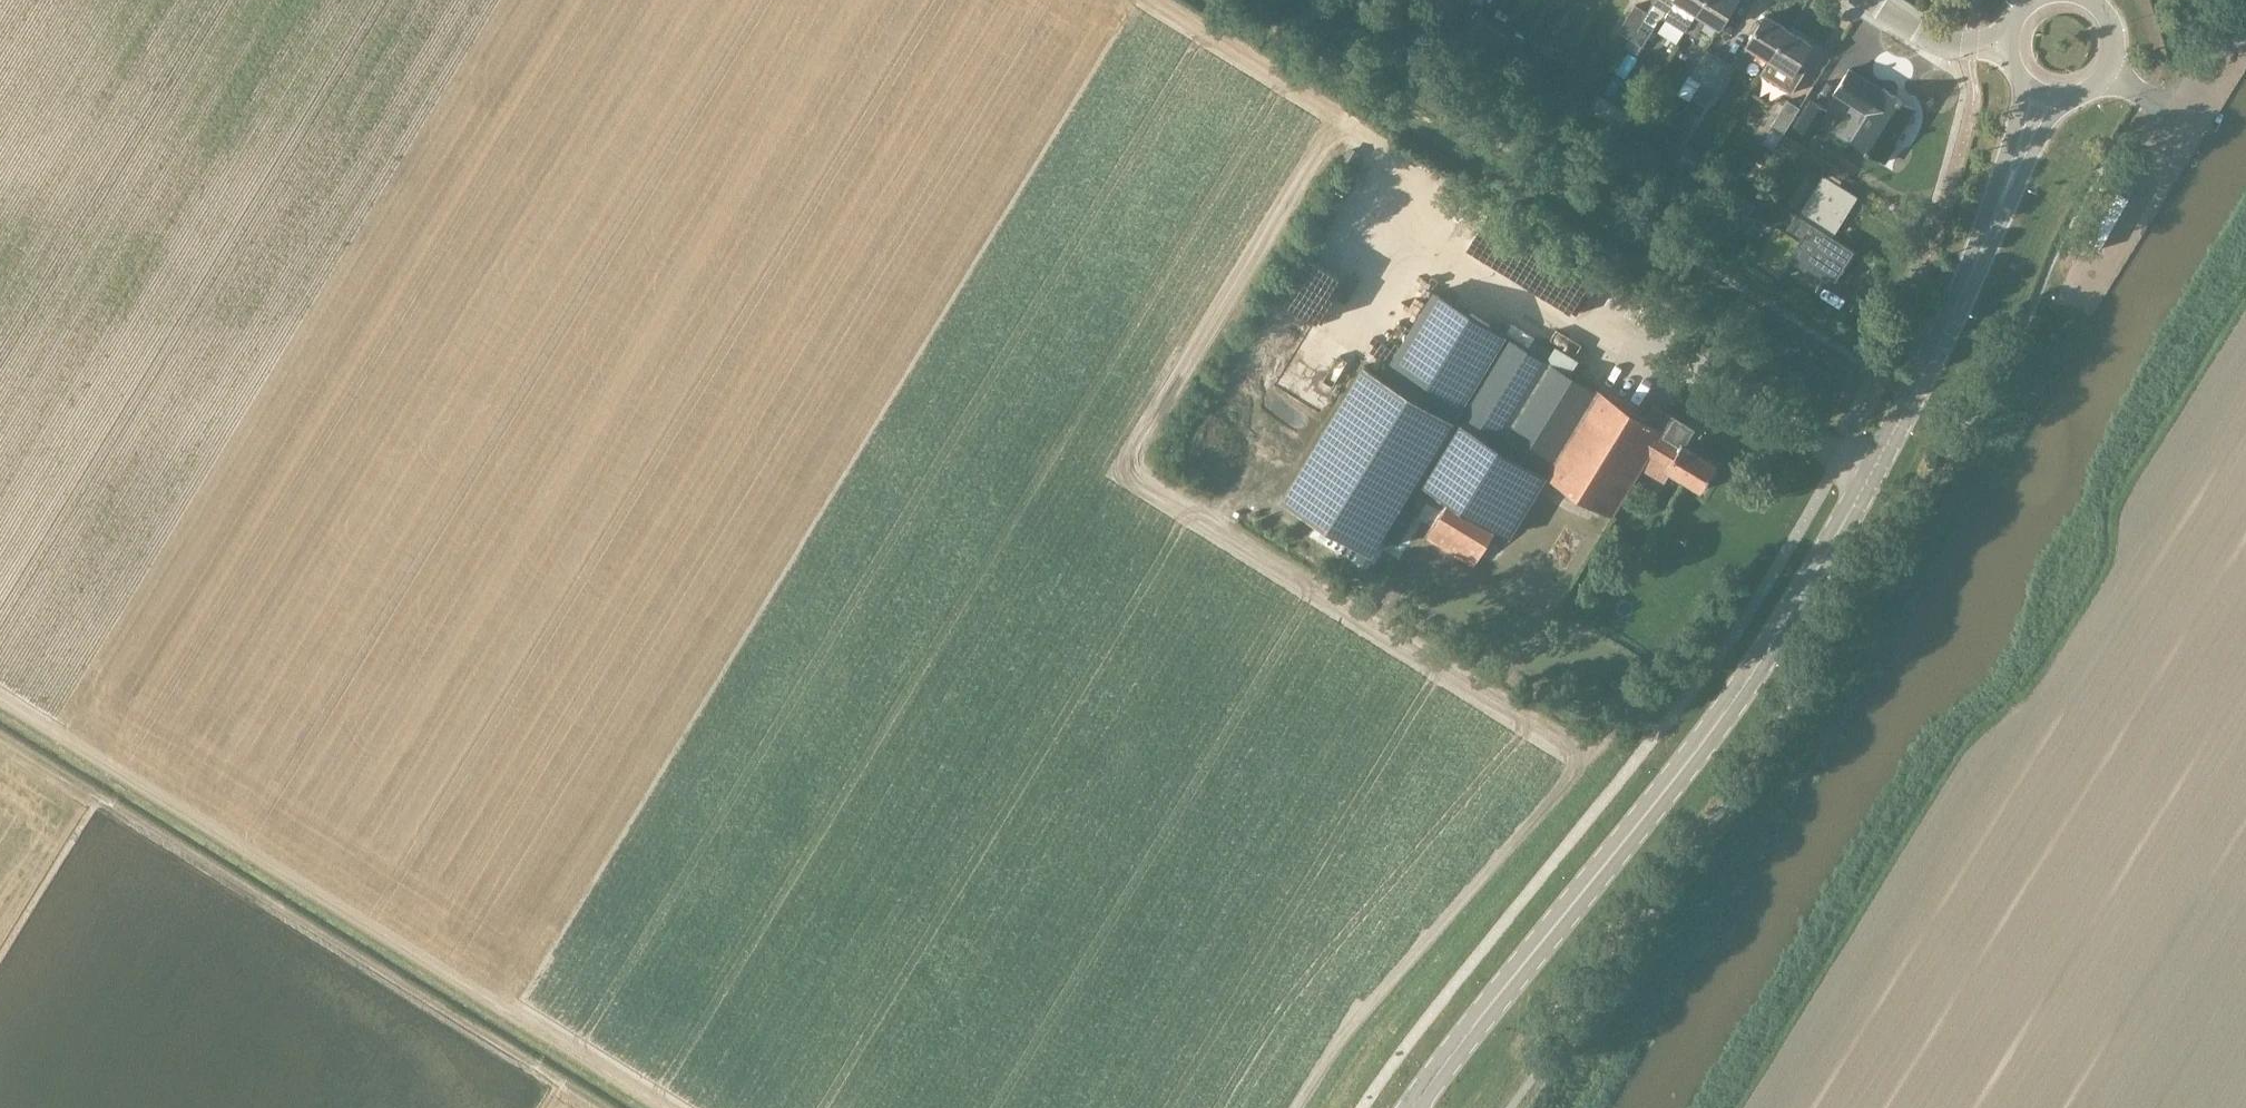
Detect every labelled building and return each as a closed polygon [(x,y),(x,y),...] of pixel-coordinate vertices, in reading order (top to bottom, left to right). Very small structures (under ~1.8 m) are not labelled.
[(1630,37),(1642,45),(1658,19),(1663,16),(1684,29),(1702,0),(1653,0),(1646,11),(1630,37)] [(1684,29),(1694,36),(1704,19),(1717,27),(1735,0),(1702,0),(1684,29)] [(1630,37),(1646,11),(1634,4),(1618,30),(1630,37)] [(1767,59),(1786,29),(1762,14),(1743,45),(1744,45),(1734,62),(1744,68),(1754,51),(1767,59)] [(1767,60),(1759,73),(1790,93),(1806,67),(1798,62),(1810,44),(1786,29),(1767,59),(1767,60)] [(1701,83),(1718,57),(1706,49),(1689,76),(1701,83)] [(1704,106),(1713,91),(1730,64),(1718,57),(1701,83),(1692,99),(1704,106)] [(1883,87),(1882,89),(1848,68),(1833,91),(1867,112),(1859,126),(1870,133),(1861,147),(1884,162),(1896,143),(1894,141),(1915,107),(1883,87)] [(1781,134),(1798,108),(1786,99),(1769,126),(1781,134)] [(1826,108),(1811,99),(1795,126),(1810,135),(1826,108)] [(1834,280),(1853,250),(1832,236),(1857,197),(1822,175),(1798,214),(1795,212),(1786,227),(1800,235),(1798,239),(1777,225),(1754,260),(1779,276),(1789,260),(1809,272),(1812,266),(1834,280)] [(1364,364),(1281,498),(1370,553),(1381,535),(1396,544),(1414,514),(1399,505),(1415,479),(1449,500),(1427,536),(1474,565),(1496,528),(1507,535),(1544,474),(1611,515),(1649,454),(1668,465),(1666,469),(1700,490),(1716,465),(1681,444),(1690,430),(1660,412),(1652,424),(1438,293),(1386,378),(1364,364)] [(1760,379),(1766,369),(1756,363),(1750,372),(1760,379)]
